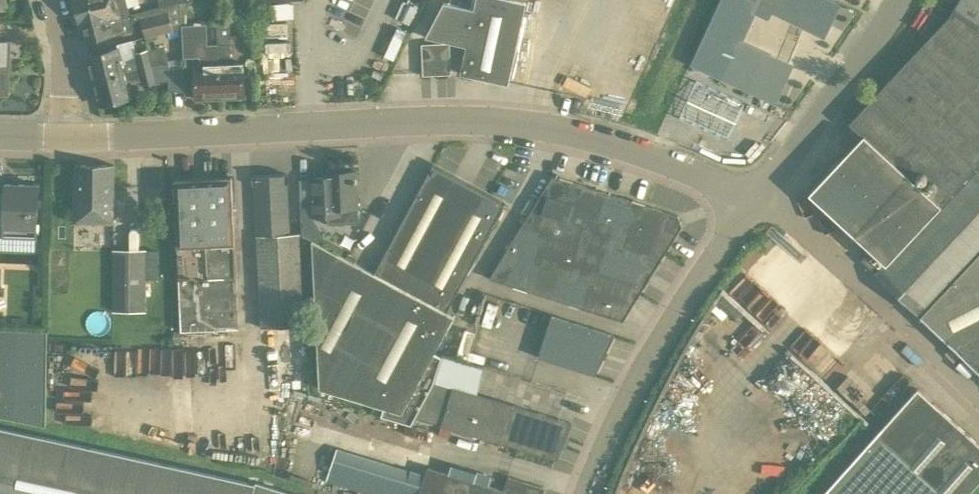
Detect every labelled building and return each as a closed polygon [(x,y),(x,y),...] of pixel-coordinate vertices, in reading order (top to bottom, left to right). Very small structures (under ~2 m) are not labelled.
[(78,13),(87,11),(88,15),(99,12),(101,21),(111,19),(113,23),(131,19),(130,13),(127,0),(75,0),(78,13)] [(254,17),(293,16),(293,0),(253,0),(254,17)] [(508,83),(526,2),(518,0),(476,0),(474,9),(444,2),(426,36),(466,45),(460,73),(508,83)] [(706,33),(727,42),(747,0),(721,0),(706,33)] [(827,25),(837,3),(831,0),(773,0),(827,25)] [(921,317),(978,255),(978,0),(960,0),(950,15),(850,122),(864,133),(809,192),(871,249),(861,259),(876,273),(921,317)] [(87,11),(78,13),(84,40),(125,31),(134,28),(133,27),(142,25),(145,37),(181,27),(180,3),(160,7),(160,6),(130,13),(131,19),(113,23),(111,19),(101,21),(99,12),(88,15),(87,11)] [(228,19),(217,20),(220,97),(244,96),(243,63),(227,63),(227,58),(230,57),(228,19)] [(205,35),(182,36),(183,56),(205,55),(205,59),(209,59),(209,64),(195,65),(196,98),(220,97),(217,20),(216,20),(217,44),(206,44),(205,35)] [(10,66),(11,40),(0,39),(0,65),(10,66)] [(702,40),(692,62),(772,99),(782,77),(702,40)] [(451,73),(450,43),(422,44),(423,74),(451,73)] [(118,48),(87,56),(94,82),(152,68),(148,49),(136,52),(137,54),(121,58),(118,48)] [(9,93),(10,66),(0,65),(0,92),(9,93)] [(152,68),(94,82),(100,105),(102,104),(131,97),(126,81),(131,80),(132,82),(143,80),(144,86),(156,83),(152,68)] [(751,101),(705,81),(687,117),(735,137),(751,101)] [(75,164),(74,223),(114,223),(114,165),(75,164)] [(374,404),(371,413),(411,425),(415,416),(556,459),(571,422),(435,381),(443,357),(434,352),(454,316),(446,311),(503,205),(432,166),(374,273),(312,240),(320,387),(374,404)] [(312,197),(312,199),(313,217),(326,216),(327,224),(359,223),(356,170),(324,172),(324,176),(311,177),(311,178),(312,197)] [(287,174),(253,176),(261,327),(304,325),(300,233),(290,234),(287,174)] [(681,225),(678,215),(677,215),(552,175),(489,277),(623,320),(681,225)] [(175,179),(182,331),(239,328),(232,176),(175,179)] [(3,236),(37,238),(39,184),(5,183),(3,236)] [(0,251),(0,264),(42,265),(43,236),(41,236),(40,252),(0,251)] [(157,250),(145,250),(115,250),(113,310),(145,310),(145,279),(157,279),(157,250)] [(921,317),(978,373),(978,255),(921,317)] [(539,358),(597,377),(616,336),(552,316),(539,358)] [(20,419),(47,424),(48,330),(0,328),(0,415),(20,419)] [(978,481),(978,444),(917,389),(823,493),(967,493),(978,481)] [(257,483),(0,426),(0,493),(299,493),(257,481),(257,483)] [(474,481),(427,466),(425,474),(337,447),(327,480),(358,490),(372,493),(541,493),(543,487),(508,476),(504,490),(488,485),(491,475),(477,470),(474,481)]
